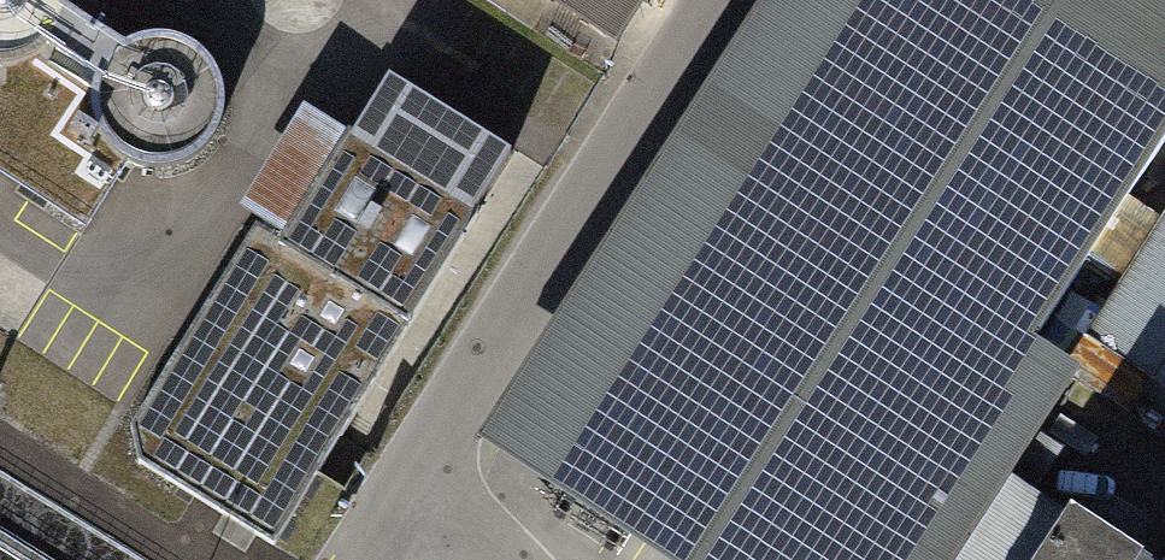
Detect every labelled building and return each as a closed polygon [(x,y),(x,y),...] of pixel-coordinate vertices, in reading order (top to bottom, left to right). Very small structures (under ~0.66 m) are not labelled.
[(86,231),(130,163),(137,167),(165,171),(193,162),(213,142),(223,115),(220,86),(205,62),(181,46),(152,43),(125,52),(62,11),(61,0),(0,0),(0,177),(86,231)] [(1164,142),(1164,0),(761,0),(468,454),(632,559),(958,559),(1074,381),(1029,352),(1164,142)] [(557,14),(566,0),(535,0),(557,14)] [(557,14),(619,54),(654,0),(566,0),(557,14)] [(138,464),(274,548),(479,218),(477,216),(513,157),(389,81),(353,139),(349,136),(282,243),(255,226),(130,427),(116,450),(138,464)] [(238,216),(255,226),(282,243),(349,136),(305,109),(238,216)] [(1082,340),(1164,393),(1164,213),(1082,340)] [(1054,525),(1032,559),(1110,559),(1054,525)]
